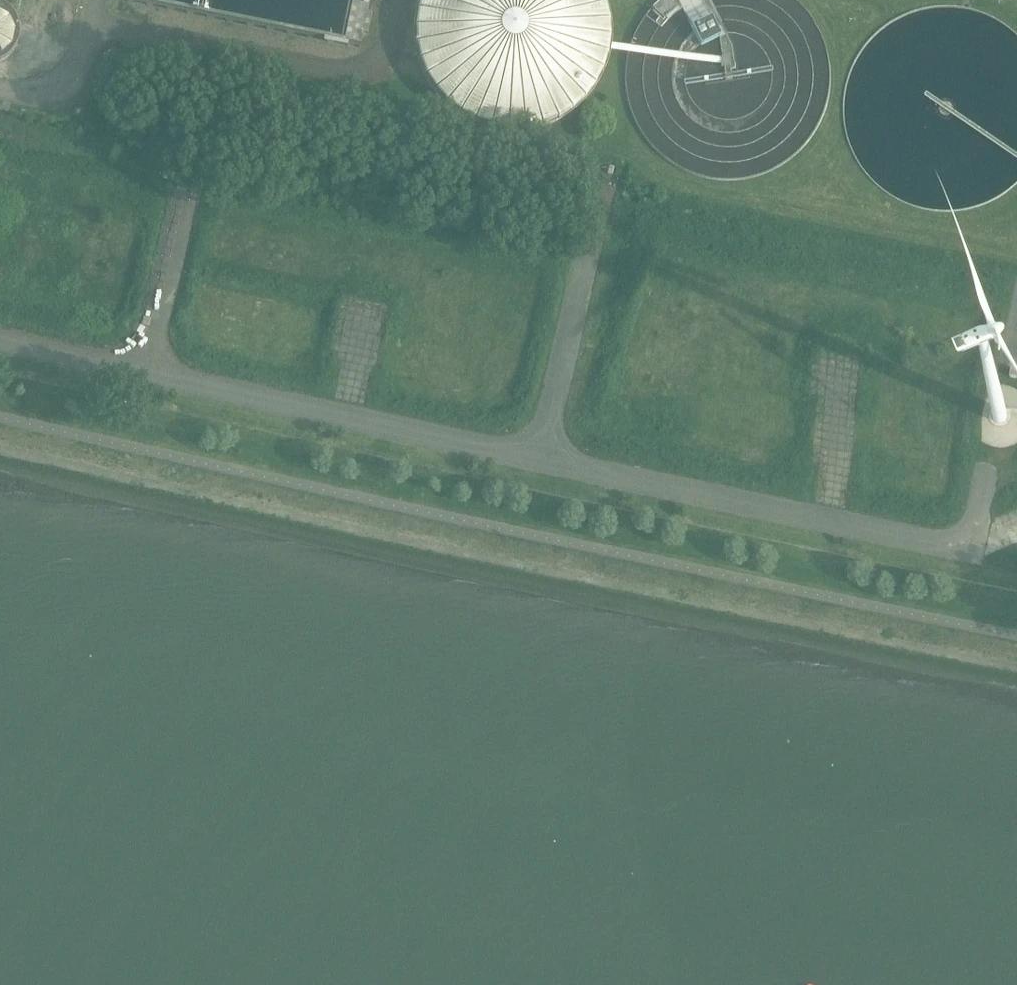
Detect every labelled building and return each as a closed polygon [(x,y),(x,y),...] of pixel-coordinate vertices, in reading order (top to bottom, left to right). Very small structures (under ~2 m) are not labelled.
[(29,32),(28,25),(26,18),(23,12),(18,7),(12,3),(6,0),(5,0),(0,0),(0,65),(2,65),(7,64),(13,61),(19,57),(24,51),(26,46),(28,40),(29,33),(29,32)] [(611,42),(611,31),(610,19),(607,8),(604,0),(421,0),(417,10),(415,21),(413,32),(414,44),(415,55),(418,66),(422,77),(427,87),(433,97),(441,106),(449,113),(459,120),(469,126),(479,130),(490,134),(502,135),(513,136),(525,135),(536,133),(547,130),(558,125),(568,119),(577,112),(585,104),(592,96),(599,86),(604,76),(608,65),(610,54),(611,42)] [(993,414),(993,415),(993,417),(993,419),(995,421),(996,422),(998,423),(1000,424),(1001,423),(1003,423),(1005,421),(1006,420),(1007,418),(1007,416),(1007,415),(1007,414),(1007,413),(1006,412),(1006,411),(1005,411),(1005,410),(1003,409),(1001,409),(999,409),(997,409),(995,411),(994,412),(993,414)]
